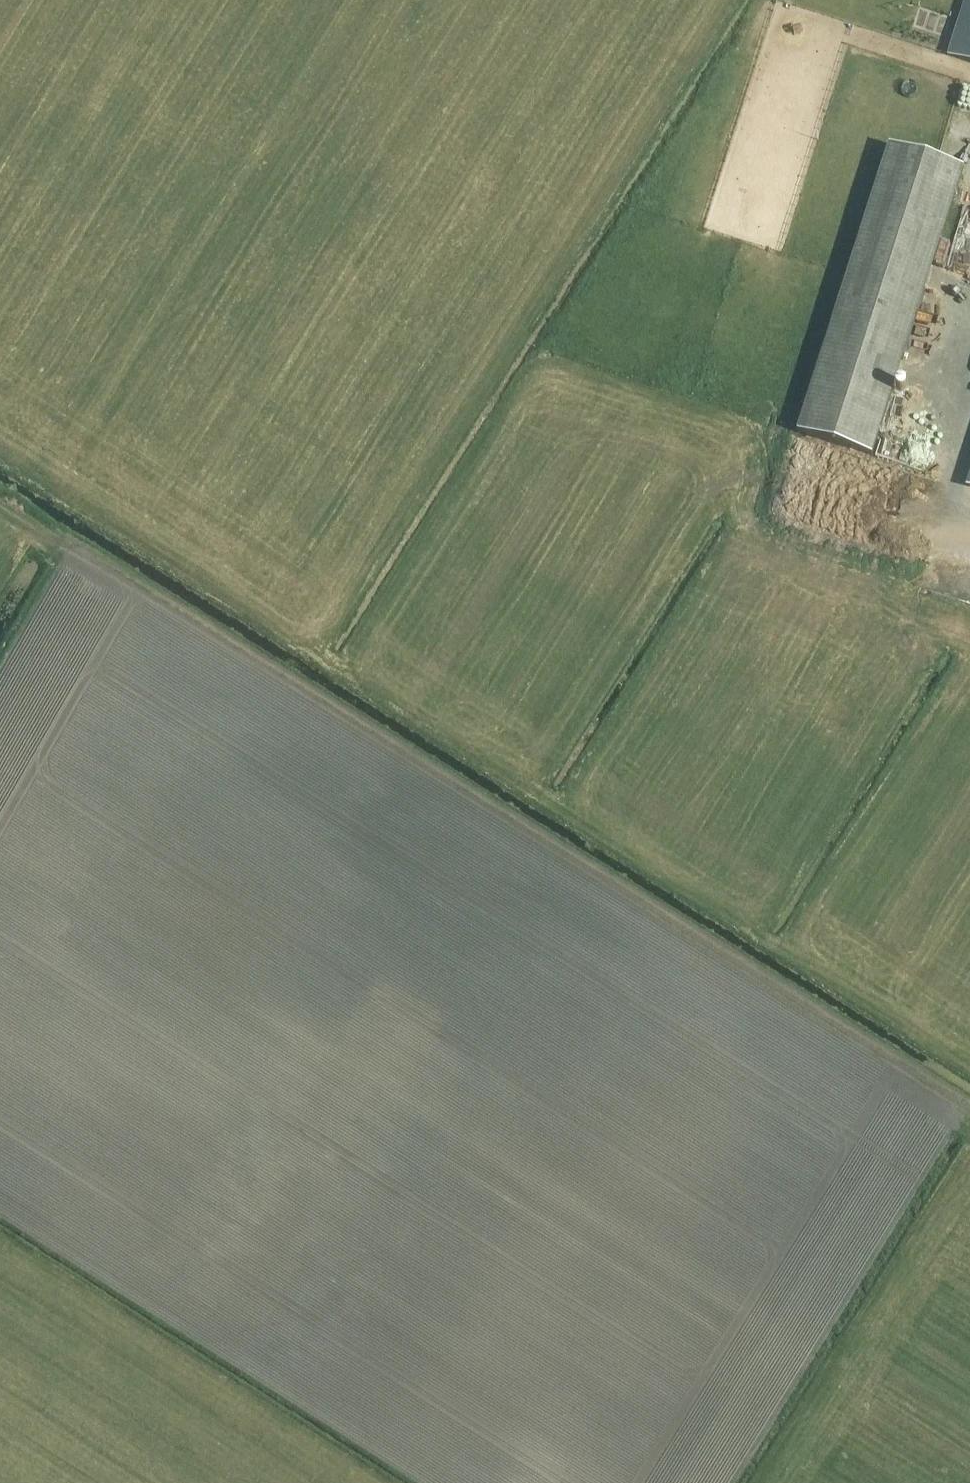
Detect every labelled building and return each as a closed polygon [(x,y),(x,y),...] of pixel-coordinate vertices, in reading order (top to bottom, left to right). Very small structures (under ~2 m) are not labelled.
[(947,56),(969,63),(969,0),(965,0),(947,56)] [(887,144),(795,431),(872,456),(964,169),(887,144)] [(898,462),(902,443),(893,441),(889,460),(898,462)]
